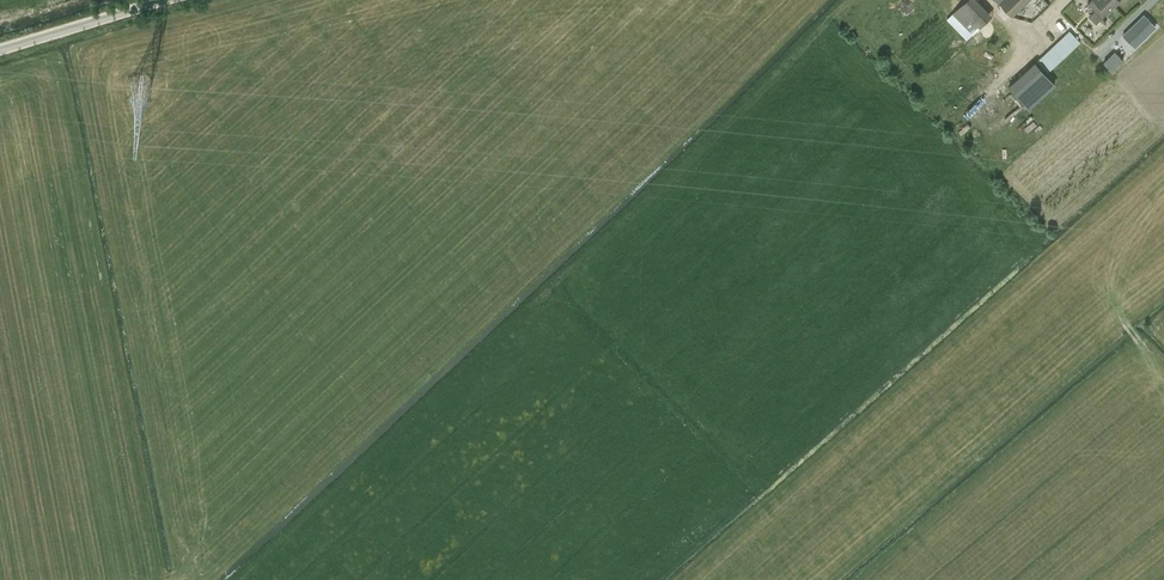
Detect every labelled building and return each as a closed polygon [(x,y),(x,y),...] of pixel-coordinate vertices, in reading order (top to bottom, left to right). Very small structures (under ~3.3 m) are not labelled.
[(994,13),(982,0),(966,0),(948,17),(968,37),(994,13)] [(1029,0),(996,0),(1012,17),(1029,0)] [(1096,24),(1119,0),(1091,0),(1087,4),(1095,11),(1089,17),(1096,24)] [(1144,13),(1124,32),(1136,44),(1156,24),(1144,13)] [(1047,72),(1058,62),(1080,42),(1069,31),(1037,60),(1047,72)] [(1114,51),(1109,56),(1117,64),(1122,59),(1114,51)] [(1034,62),(1009,86),(1028,107),(1054,84),(1034,62)]
